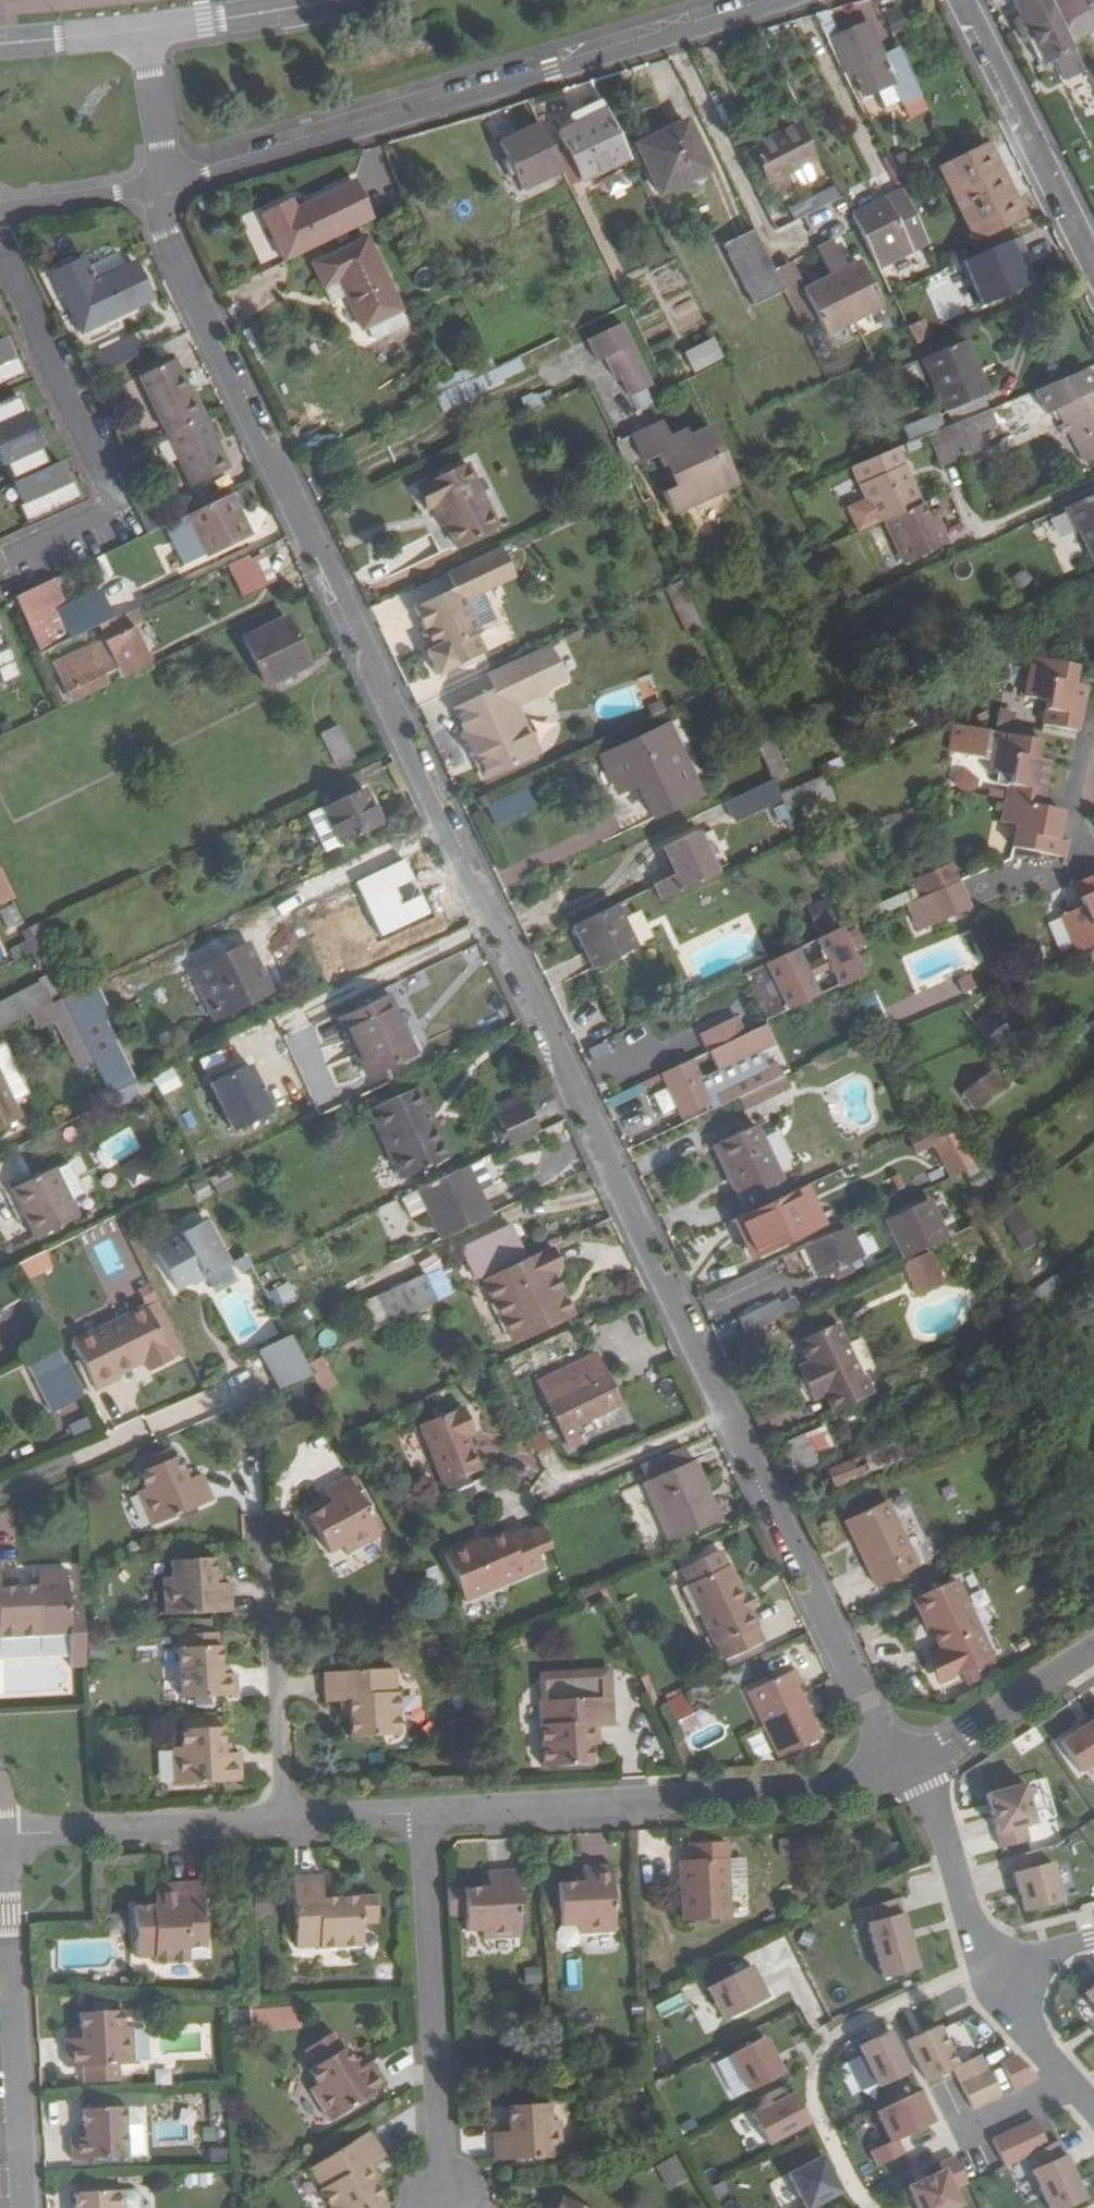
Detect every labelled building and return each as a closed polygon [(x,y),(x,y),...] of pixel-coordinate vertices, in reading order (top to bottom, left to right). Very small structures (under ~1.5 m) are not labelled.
[(1052,3),(1050,0),(1013,0),(1020,14),(1031,36),(1044,62),(1052,59),(1074,48),(1070,40),(1052,3)] [(1070,40),(1093,29),(1093,0),(1059,0),(1052,3),(1070,40)] [(827,10),(815,13),(847,78),(855,75),(865,94),(892,81),(903,102),(920,93),(905,61),(907,61),(899,44),(882,51),(867,22),(859,26),(854,16),(835,25),(827,10)] [(1031,36),(1020,14),(1011,19),(1022,41),(1031,36)] [(1084,68),(1074,48),(1052,59),(1061,79),(1084,68)] [(565,151),(578,177),(580,181),(629,158),(606,110),(557,133),(565,151)] [(636,144),(659,192),(708,169),(684,120),(636,144)] [(556,155),(540,123),(499,141),(507,158),(515,173),(522,189),(563,169),(556,155)] [(751,146),(776,196),(795,186),(788,172),(815,159),(796,123),(751,146)] [(987,145),(942,168),(976,237),(1022,215),(987,145)] [(896,156),(900,164),(910,160),(906,150),(896,156)] [(556,155),(563,169),(568,182),(578,177),(565,151),(556,155)] [(515,173),(507,158),(501,161),(509,176),(515,173)] [(290,204),(262,217),(284,262),(372,220),(356,186),(295,215),(290,204)] [(838,187),(771,219),(775,229),(842,196),(838,187)] [(929,242),(903,190),(853,216),(878,267),(929,242)] [(772,269),(753,230),(724,244),(754,304),(783,290),(772,269)] [(1018,237),(961,261),(981,306),(1028,285),(1016,258),(1026,254),(1018,237)] [(346,294),(362,325),(399,307),(400,307),(367,239),(366,239),(314,264),(324,284),(338,278),(346,294)] [(830,276),(804,288),(786,297),(800,325),(816,317),(825,334),(880,306),(859,261),(847,267),(833,239),(818,247),(830,276)] [(806,287),(829,276),(817,250),(793,261),(806,287)] [(116,251),(86,265),(93,280),(123,266),(116,251)] [(83,258),(53,272),(81,330),(151,297),(133,261),(123,266),(93,280),(86,265),(83,258)] [(790,261),(772,269),(783,290),(786,297),(804,288),(790,261)] [(338,278),(324,284),(332,301),(346,294),(338,278)] [(399,307),(366,323),(376,344),(410,327),(400,307),(399,307)] [(923,320),(908,327),(916,343),(931,337),(923,320)] [(629,395),(650,385),(619,321),(585,337),(596,359),(603,355),(613,376),(619,374),(629,395)] [(81,359),(89,377),(140,353),(132,334),(81,359)] [(24,374),(16,357),(12,359),(2,337),(0,338),(0,386),(24,374)] [(694,374),(725,359),(715,338),(684,353),(694,374)] [(952,425),(988,410),(982,396),(987,394),(964,341),(921,359),(944,412),(947,411),(952,425)] [(494,368),(489,357),(431,386),(436,395),(461,383),(494,368)] [(497,385),(526,370),(519,358),(490,373),(497,385)] [(139,377),(166,431),(204,414),(193,391),(190,393),(173,359),(139,377)] [(1036,390),(1047,413),(1057,408),(1086,461),(1093,456),(1093,389),(1085,369),(1036,390)] [(461,383),(436,395),(443,410),(469,398),(461,383)] [(0,403),(0,460),(3,466),(6,464),(24,503),(20,505),(29,523),(83,497),(74,480),(71,482),(60,460),(48,465),(40,448),(45,446),(28,411),(24,413),(16,395),(0,403)] [(517,404),(522,415),(542,405),(537,395),(517,404)] [(135,412),(144,430),(161,422),(151,403),(135,412)] [(944,428),(958,459),(983,449),(976,434),(995,427),(988,410),(952,425),(944,428)] [(204,414),(166,431),(193,486),(230,467),(204,414)] [(643,461),(657,455),(661,452),(676,484),(671,487),(662,491),(673,515),(736,486),(707,426),(689,435),(686,428),(669,435),(661,420),(631,435),(643,461)] [(958,459),(944,428),(929,434),(942,466),(958,459)] [(895,449),(862,462),(870,480),(859,486),(865,499),(876,524),(884,520),(920,503),(895,449)] [(657,455),(671,487),(676,484),(661,452),(657,455)] [(870,480),(862,462),(851,468),(859,485),(870,480)] [(455,547),(497,528),(466,463),(413,488),(425,512),(430,510),(436,507),(444,526),(455,547)] [(130,465),(117,471),(148,532),(160,526),(130,465)] [(179,501),(186,514),(193,511),(226,495),(223,488),(202,498),(198,491),(179,501)] [(249,534),(230,493),(226,495),(193,511),(194,512),(211,550),(212,551),(249,534)] [(1063,508),(1076,534),(1080,532),(1093,564),(1093,494),(1063,508)] [(876,524),(865,499),(846,508),(857,532),(876,524)] [(920,503),(884,520),(903,563),(947,543),(935,515),(927,518),(920,503)] [(436,507),(430,510),(439,528),(444,526),(436,507)] [(211,550),(194,512),(171,523),(188,561),(211,550)] [(456,586),(416,605),(435,646),(428,650),(439,674),(485,652),(477,634),(483,632),(467,599),(465,593),(514,570),(502,545),(448,570),(456,586)] [(228,567),(241,594),(273,580),(261,555),(248,561),(247,559),(228,567)] [(514,570),(465,593),(467,599),(517,576),(514,570)] [(57,591),(52,579),(14,597),(40,652),(98,625),(112,619),(100,593),(53,615),(45,597),(57,591)] [(679,581),(665,588),(687,636),(702,629),(679,581)] [(851,585),(840,589),(846,602),(856,597),(851,585)] [(112,619),(98,625),(104,640),(54,664),(71,702),(109,684),(103,673),(117,667),(123,678),(152,664),(134,626),(141,623),(134,608),(112,619)] [(245,638),(267,684),(309,664),(286,618),(245,638)] [(0,680),(3,685),(21,676),(0,631),(0,680)] [(568,678),(551,642),(540,648),(489,672),(495,686),(455,706),(466,730),(461,732),(472,756),(477,754),(488,777),(541,753),(518,704),(549,690),(547,688),(568,678)] [(875,652),(879,663),(891,658),(887,647),(875,652)] [(1072,683),(1075,666),(1034,658),(1026,696),(1048,701),(1043,724),(1076,731),(1085,685),(1072,683)] [(997,710),(993,732),(1040,741),(1042,731),(1011,725),(1014,712),(997,710)] [(668,724),(599,757),(616,794),(635,785),(651,817),(702,794),(668,724)] [(1040,741),(993,732),(952,724),(947,750),(990,758),(987,771),(999,773),(997,783),(1007,785),(1005,800),(1041,807),(1050,760),(1036,757),(1040,741)] [(322,733),(337,766),(354,758),(338,726),(322,733)] [(787,773),(768,731),(753,739),(773,779),(787,773)] [(773,779),(724,803),(733,820),(770,804),(782,798),(773,779)] [(323,807),(340,844),(382,825),(364,788),(323,807)] [(527,790),(486,809),(495,826),(535,807),(527,790)] [(790,817),(782,798),(770,804),(779,823),(790,817)] [(1041,807),(1005,800),(1000,822),(1016,825),(1012,847),(1064,857),(1068,841),(1056,839),(1061,810),(1041,807)] [(654,884),(661,901),(716,875),(697,832),(662,848),(673,875),(654,884)] [(924,896),(958,881),(951,865),(914,880),(921,897),(924,896)] [(0,870),(0,905),(15,900),(4,868),(0,870)] [(1072,884),(1077,898),(1067,903),(1071,910),(1060,915),(1076,954),(1093,946),(1093,875),(1072,884)] [(958,881),(924,896),(921,897),(907,903),(920,930),(937,923),(970,909),(958,881)] [(872,906),(877,916),(907,903),(917,899),(912,889),(872,906)] [(6,931),(24,924),(16,903),(0,909),(0,915),(6,931)] [(615,906),(573,926),(593,968),(635,948),(615,906)] [(845,907),(835,912),(842,926),(851,920),(845,907)] [(83,984),(52,917),(29,928),(38,948),(45,964),(50,974),(60,995),(83,984)] [(38,948),(29,928),(21,932),(30,951),(38,948)] [(841,987),(865,976),(856,957),(843,929),(819,941),(841,987)] [(191,968),(216,1020),(272,992),(247,941),(191,968)] [(38,948),(30,951),(38,968),(45,964),(38,948)] [(800,950),(769,964),(790,1010),(821,996),(800,950)] [(877,975),(866,952),(856,957),(865,976),(867,980),(877,975)] [(38,980),(40,984),(49,1005),(62,999),(60,995),(50,974),(38,980)] [(33,1013),(49,1005),(40,984),(0,1004),(0,1029),(33,1013)] [(62,999),(89,1054),(109,1096),(132,1084),(99,1016),(106,1013),(93,987),(86,990),(83,984),(60,995),(62,999)] [(340,1019),(366,1075),(412,1053),(386,998),(340,1019)] [(49,1005),(33,1013),(40,1029),(56,1022),(76,1060),(89,1054),(62,999),(49,1005)] [(698,1035),(706,1051),(709,1049),(744,1032),(737,1017),(698,1035)] [(744,1032),(709,1049),(719,1072),(768,1048),(764,1039),(767,1037),(761,1025),(744,1032)] [(689,1059),(660,1073),(681,1117),(706,1106),(709,1112),(775,1080),(770,1068),(706,1098),(689,1059)] [(250,1065),(211,1083),(233,1130),(271,1112),(250,1065)] [(173,1069),(153,1079),(162,1097),(182,1087),(173,1069)] [(961,1094),(974,1110),(1003,1087),(991,1071),(961,1094)] [(20,1118),(0,1077),(0,1128),(20,1118)] [(148,1077),(132,1084),(109,1096),(110,1101),(114,1107),(154,1089),(148,1077)] [(369,1110),(401,1180),(449,1158),(417,1088),(369,1110)] [(499,1121),(526,1108),(520,1094),(492,1107),(499,1121)] [(499,1121),(511,1146),(539,1133),(526,1108),(499,1121)] [(938,1123),(925,1129),(949,1179),(963,1173),(938,1123)] [(714,1146),(724,1167),(765,1148),(758,1134),(754,1126),(714,1146)] [(135,1127),(101,1145),(110,1162),(144,1143),(135,1127)] [(947,1136),(965,1171),(975,1166),(956,1132),(947,1136)] [(724,1167),(747,1214),(788,1195),(780,1180),(765,1148),(724,1167)] [(491,1157),(471,1164),(479,1186),(499,1179),(491,1157)] [(136,1159),(122,1168),(134,1189),(148,1180),(136,1159)] [(228,1168),(209,1178),(219,1196),(237,1186),(228,1168)] [(466,1168),(417,1191),(440,1239),(489,1216),(466,1168)] [(11,1190),(34,1238),(77,1218),(55,1169),(11,1190)] [(981,1175),(992,1190),(998,1186),(987,1170),(981,1175)] [(788,1195),(747,1214),(737,1220),(754,1258),(815,1230),(815,1228),(796,1191),(788,1195)] [(412,1220),(427,1213),(417,1192),(402,1199),(412,1220)] [(888,1221),(905,1258),(947,1239),(930,1202),(888,1221)] [(1021,1250),(1038,1242),(1019,1207),(1003,1216),(1021,1250)] [(231,1267),(207,1221),(181,1234),(183,1237),(156,1251),(176,1291),(190,1283),(203,1277),(204,1280),(231,1267)] [(817,1278),(831,1272),(848,1264),(861,1257),(846,1227),(803,1247),(817,1278)] [(462,1250),(475,1279),(521,1257),(509,1228),(462,1250)] [(550,1247),(484,1279),(510,1333),(531,1323),(534,1330),(571,1313),(553,1274),(561,1270),(550,1247)] [(42,1252),(16,1265),(24,1282),(51,1269),(42,1252)] [(904,1265),(917,1296),(947,1283),(934,1252),(904,1265)] [(254,1268),(248,1256),(238,1261),(244,1273),(254,1268)] [(848,1264),(831,1272),(834,1279),(851,1272),(848,1264)] [(354,1307),(367,1335),(436,1302),(423,1275),(354,1307)] [(204,1280),(203,1277),(190,1283),(192,1286),(204,1280)] [(290,1282),(269,1291),(276,1308),(297,1300),(290,1282)] [(157,1298),(149,1284),(137,1290),(145,1304),(157,1298)] [(738,1320),(745,1335),(785,1316),(778,1301),(738,1320)] [(148,1370),(171,1358),(145,1304),(72,1341),(95,1390),(119,1378),(117,1376),(144,1362),(148,1370)] [(1038,1317),(1032,1305),(1017,1312),(1024,1324),(1038,1317)] [(531,1323),(510,1333),(514,1340),(534,1330),(531,1323)] [(824,1396),(833,1415),(873,1397),(864,1379),(862,1380),(836,1327),(799,1345),(809,1364),(814,1374),(801,1380),(811,1402),(824,1396)] [(563,1334),(512,1357),(520,1374),(570,1351),(563,1334)] [(262,1352),(281,1388),(311,1375),(305,1364),(291,1337),(262,1352)] [(619,1406),(604,1374),(594,1355),(537,1383),(561,1434),(569,1449),(579,1444),(572,1428),(619,1406)] [(83,1398),(64,1360),(31,1375),(36,1384),(53,1377),(68,1406),(83,1398)] [(311,1375),(328,1407),(338,1402),(331,1391),(328,1393),(312,1361),(305,1364),(311,1375)] [(801,1380),(814,1374),(809,1364),(796,1370),(801,1380)] [(53,1377),(36,1384),(50,1414),(68,1406),(53,1377)] [(472,1435),(461,1409),(416,1428),(441,1487),(480,1470),(465,1438),(472,1435)] [(781,1445),(794,1472),(815,1462),(802,1434),(781,1445)] [(179,1455),(176,1446),(145,1459),(148,1468),(179,1455)] [(826,1472),(832,1487),(897,1461),(892,1446),(826,1472)] [(643,1484),(668,1543),(717,1522),(720,1522),(695,1463),(688,1447),(636,1469),(643,1484)] [(138,1492),(152,1526),(215,1499),(205,1473),(190,1479),(180,1455),(148,1468),(140,1472),(146,1487),(138,1492)] [(383,1535),(350,1476),(326,1489),(334,1503),(310,1515),(311,1516),(315,1523),(307,1528),(318,1550),(327,1545),(331,1553),(346,1545),(350,1553),(383,1535)] [(845,1521),(876,1587),(916,1567),(885,1502),(845,1521)] [(315,1523),(311,1516),(303,1521),(307,1528),(315,1523)] [(540,1527),(526,1533),(536,1557),(551,1551),(540,1527)] [(469,1545),(444,1556),(464,1603),(542,1569),(536,1557),(526,1533),(524,1529),(507,1537),(505,1533),(482,1544),(470,1548),(469,1545)] [(480,1540),(469,1545),(470,1548),(482,1544),(480,1540)] [(686,1571),(692,1585),(729,1568),(722,1554),(686,1571)] [(165,1577),(167,1614),(234,1610),(233,1584),(217,1584),(217,1558),(173,1560),(174,1577),(165,1577)] [(689,1586),(717,1648),(720,1647),(756,1630),(759,1629),(731,1567),(729,1568),(692,1585),(689,1586)] [(84,1602),(74,1603),(73,1570),(43,1571),(43,1586),(32,1587),(1,1588),(0,1578),(0,1569),(0,1637),(71,1632),(73,1666),(87,1665),(84,1602)] [(32,1572),(32,1587),(43,1586),(43,1571),(32,1572)] [(18,1578),(0,1578),(1,1588),(18,1587),(18,1578)] [(981,1629),(955,1578),(912,1599),(921,1616),(925,1614),(941,1648),(931,1653),(944,1680),(993,1655),(981,1629)] [(925,1614),(921,1616),(927,1629),(931,1628),(925,1614)] [(756,1630),(720,1647),(727,1661),(763,1645),(756,1630)] [(180,1648),(182,1697),(238,1694),(237,1673),(223,1673),(222,1646),(180,1648)] [(325,1673),(326,1702),(341,1701),(351,1700),(351,1718),(352,1737),(401,1735),(400,1693),(398,1693),(396,1670),(325,1673)] [(750,1696),(781,1761),(823,1742),(798,1692),(805,1689),(797,1674),(750,1696)] [(533,1769),(544,1768),(594,1766),(593,1747),(593,1730),(603,1729),(616,1728),(615,1699),(614,1678),(542,1681),(543,1702),(539,1702),(540,1726),(532,1726),(533,1769)] [(532,1726),(540,1726),(539,1702),(543,1702),(542,1681),(529,1682),(532,1726)] [(684,1691),(668,1699),(684,1733),(701,1725),(684,1691)] [(341,1719),(351,1718),(351,1700),(341,1701),(341,1719)] [(243,1780),(241,1752),(226,1753),(224,1728),(221,1728),(220,1717),(190,1719),(190,1730),(182,1730),(183,1746),(174,1747),(175,1783),(243,1780)] [(1059,1743),(1079,1773),(1093,1764),(1093,1721),(1059,1743)] [(603,1746),(603,1729),(593,1730),(593,1747),(603,1746)] [(984,1796),(999,1849),(1027,1842),(1023,1827),(1033,1824),(1023,1786),(984,1796)] [(680,1860),(683,1921),(729,1919),(726,1842),(687,1844),(688,1860),(680,1860)] [(1037,1851),(1009,1858),(1024,1913),(1062,1902),(1051,1863),(1041,1866),(1037,1851)] [(558,1884),(560,1926),(578,1925),(578,1934),(615,1931),(612,1866),(583,1867),(584,1882),(558,1884)] [(155,1872),(156,1884),(178,1883),(177,1871),(155,1872)] [(449,1932),(466,1931),(483,1930),(483,1939),(520,1937),(516,1871),(488,1871),(489,1888),(464,1889),(447,1889),(449,1932)] [(362,1897),(342,1898),(325,1898),(324,1888),(324,1875),(295,1876),(298,1947),(322,1946),(322,1947),(364,1946),(363,1924),(380,1923),(378,1896),(362,1897)] [(135,1907),(137,1959),(156,1957),(156,1964),(190,1961),(189,1948),(207,1946),(204,1881),(178,1883),(156,1884),(153,1884),(154,1905),(135,1907)] [(325,1898),(342,1898),(341,1888),(324,1888),(325,1898)] [(882,1979),(917,1969),(898,1900),(870,1907),(874,1922),(867,1924),(882,1979)] [(1092,1927),(1093,1926),(1093,1906),(1085,1908),(1092,1927)] [(578,1925),(560,1926),(555,1933),(556,1941),(563,1948),(572,1948),(579,1943),(578,1934),(578,1925)] [(708,1989),(724,2020),(767,1998),(751,1967),(708,1989)] [(1084,1994),(1093,2009),(1093,1987),(1084,1994)] [(654,2002),(660,2019),(689,2009),(683,1992),(654,2002)] [(645,2017),(644,1998),(632,1999),(633,2018),(645,2017)] [(260,2003),(262,2025),(311,2022),(309,2000),(260,2003)] [(67,2039),(69,2067),(84,2066),(85,2083),(121,2080),(120,2064),(135,2063),(133,2027),(124,2027),(123,2011),(82,2013),(83,2038),(67,2039)] [(952,2070),(957,2067),(937,2027),(906,2042),(926,2082),(952,2070)] [(310,2089),(331,2120),(388,2084),(372,2059),(360,2066),(346,2045),(344,2046),(334,2031),(306,2048),(316,2064),(309,2069),(318,2084),(310,2089)] [(878,2088),(909,2073),(889,2032),(858,2047),(878,2088)] [(748,2092),(783,2074),(764,2038),(729,2056),(748,2092)] [(957,2067),(952,2070),(959,2083),(973,2077),(985,2071),(978,2056),(957,2067)] [(973,2077),(986,2103),(1000,2096),(988,2070),(985,2071),(973,2077)] [(986,2103),(973,2077),(959,2083),(971,2110),(986,2103)] [(808,2122),(793,2093),(755,2113),(770,2142),(808,2122)] [(876,2113),(890,2143),(896,2140),(933,2123),(918,2093),(876,2113)] [(71,2131),(73,2159),(140,2155),(139,2119),(130,2119),(128,2103),(86,2106),(87,2130),(71,2131)] [(493,2131),(495,2160),(563,2157),(560,2120),(552,2121),(551,2103),(508,2105),(509,2131),(493,2131)] [(1034,2121),(1020,2128),(1032,2153),(1047,2147),(1034,2121)] [(1020,2128),(1006,2134),(1018,2160),(1032,2153),(1020,2128)] [(371,2131),(311,2169),(322,2188),(321,2189),(333,2207),(389,2207),(384,2200),(385,2199),(375,2181),(366,2167),(386,2156),(371,2131)] [(1003,2167),(1018,2160),(1006,2134),(991,2141),(1003,2167)] [(903,2154),(896,2140),(890,2143),(870,2152),(876,2167),(903,2154)] [(1047,2147),(1032,2153),(1039,2167),(1032,2170),(1050,2207),(1067,2207),(1085,2200),(1058,2142),(1047,2147)] [(658,2162),(667,2187),(689,2179),(679,2154),(658,2162)] [(840,2192),(822,2157),(787,2174),(804,2207),(809,2207),(840,2192)] [(917,2207),(954,2207),(959,2206),(952,2191),(966,2184),(953,2158),(939,2165),(942,2171),(907,2188),(917,2207)] [(366,2167),(375,2181),(383,2177),(373,2163),(366,2167)] [(186,2172),(185,2186),(208,2187),(209,2173),(186,2172)] [(75,2207),(125,2207),(124,2191),(124,2190),(75,2192),(75,2207)] [(139,2194),(134,2190),(124,2191),(125,2207),(140,2207),(139,2194)]
